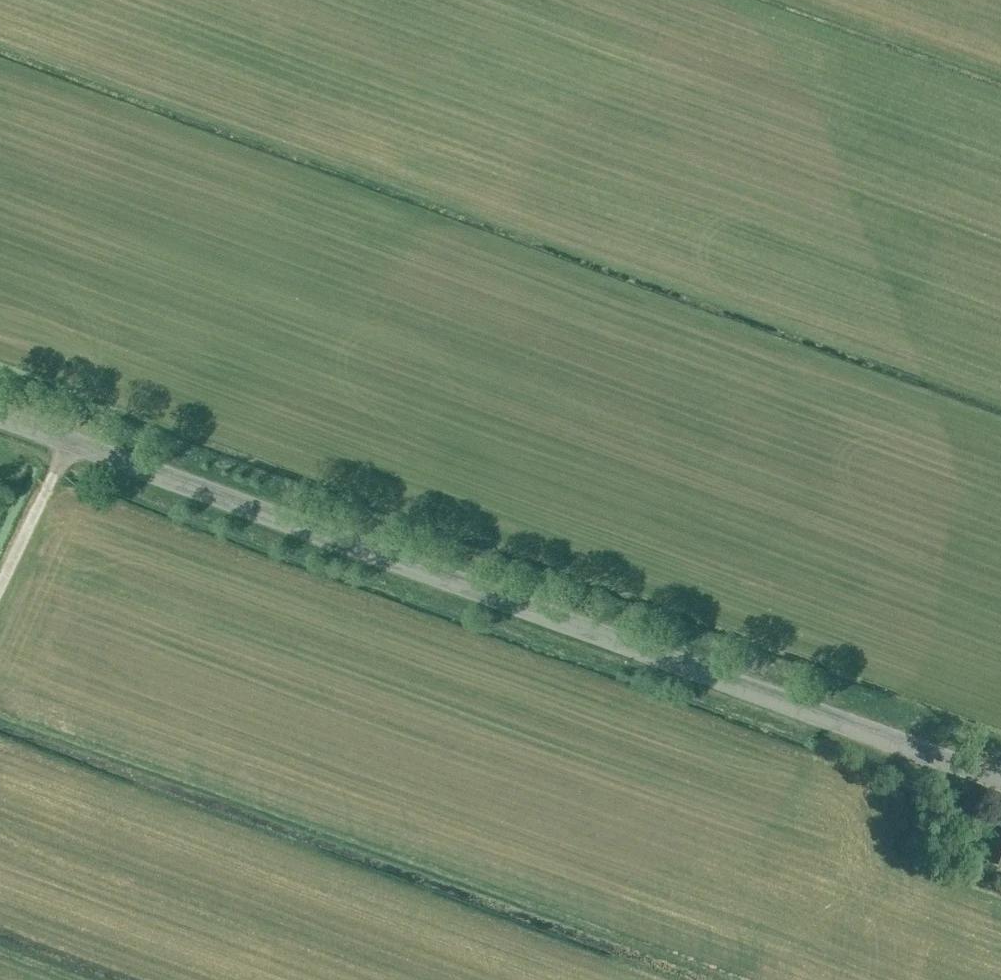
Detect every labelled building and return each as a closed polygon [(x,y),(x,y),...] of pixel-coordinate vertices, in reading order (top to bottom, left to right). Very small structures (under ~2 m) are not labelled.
[(928,850),(932,839),(915,833),(911,844),(928,850)]
